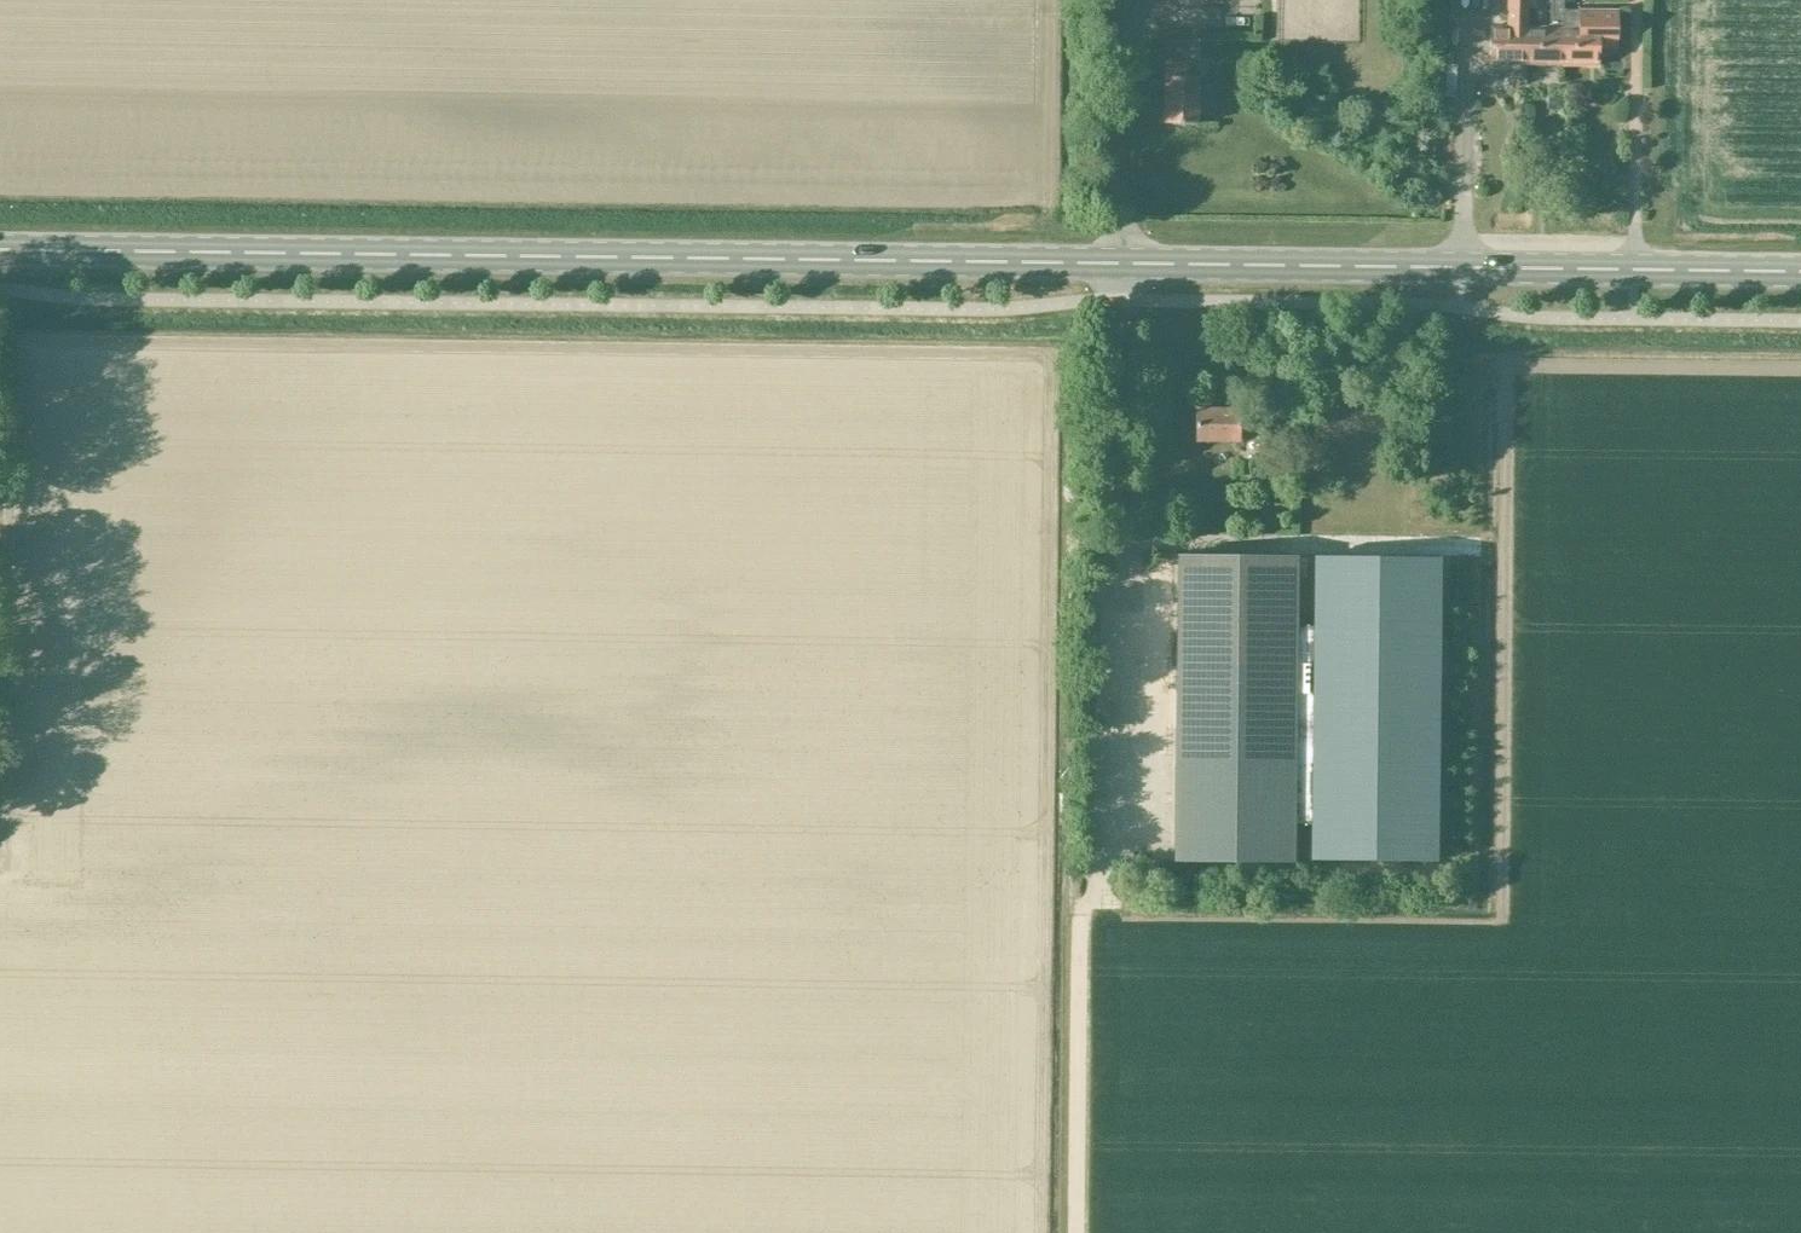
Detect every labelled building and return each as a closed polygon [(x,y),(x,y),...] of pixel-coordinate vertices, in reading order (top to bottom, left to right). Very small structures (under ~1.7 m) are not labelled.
[(1246,0),(1221,0),(1220,17),(1245,18),(1246,0)] [(1528,28),(1528,0),(1508,0),(1508,28),(1493,28),(1493,27),(1491,27),(1491,65),(1527,66),(1528,28)] [(1563,9),(1563,0),(1550,0),(1550,29),(1528,28),(1527,66),(1562,66),(1563,9)] [(1617,10),(1586,10),(1563,9),(1562,66),(1598,66),(1598,49),(1617,49),(1617,10)] [(1164,78),(1163,124),(1196,125),(1198,79),(1189,79),(1190,64),(1166,63),(1165,78),(1164,78)] [(1255,435),(1255,411),(1240,411),(1240,410),(1196,410),(1196,442),(1240,443),(1240,435),(1255,435)] [(1179,659),(1295,659),(1295,626),(1295,557),(1179,556),(1179,659)] [(1435,860),(1435,556),(1318,556),(1318,627),(1295,626),(1295,659),(1295,824),(1318,824),(1318,860),(1435,860)] [(1295,659),(1179,659),(1179,859),(1295,859),(1295,824),(1295,659)]
